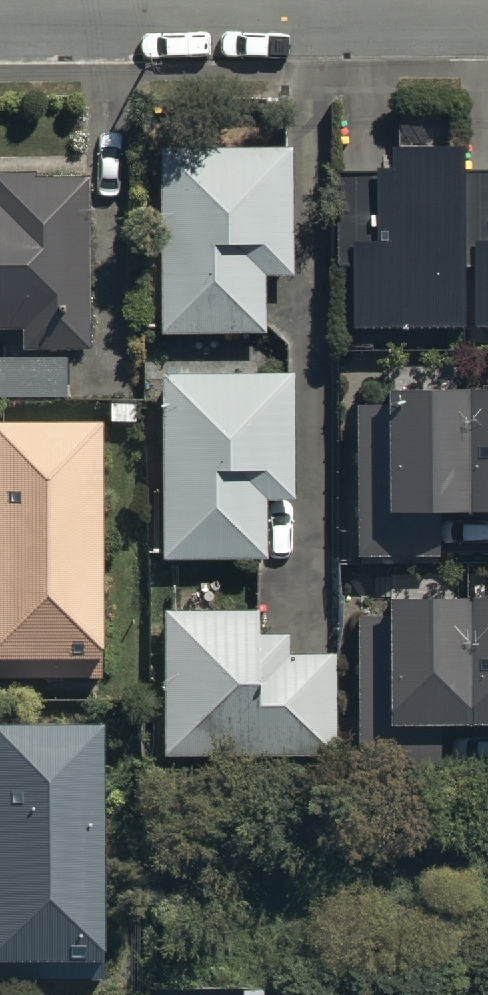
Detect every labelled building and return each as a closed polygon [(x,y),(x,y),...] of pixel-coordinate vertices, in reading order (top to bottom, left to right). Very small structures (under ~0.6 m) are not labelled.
[(336,163),(335,257),(352,258),(351,322),(487,324),(487,162),(460,162),(460,136),(397,135),(396,154),(377,153),(377,164),(336,163)] [(294,143),(159,143),(159,329),(266,329),(266,267),(294,267),(294,143)] [(18,317),(19,340),(89,337),(82,168),(38,170),(38,162),(0,164),(0,317),(18,317)] [(292,365),(161,366),(163,553),(267,552),(267,497),(294,497),(292,365)] [(386,384),(386,402),(352,402),(354,551),(432,550),(432,506),(487,506),(487,383),(386,384)] [(0,409),(0,645),(102,645),(102,409),(0,409)] [(385,591),(385,609),(351,609),(353,758),(431,757),(430,713),(487,713),(487,590),(385,591)] [(258,603),(163,604),(164,749),(337,748),(336,649),(289,649),(289,628),(258,628),(258,603)] [(0,709),(0,948),(103,947),(102,709),(0,709)] [(354,994),(396,994),(393,984),(354,994)]
